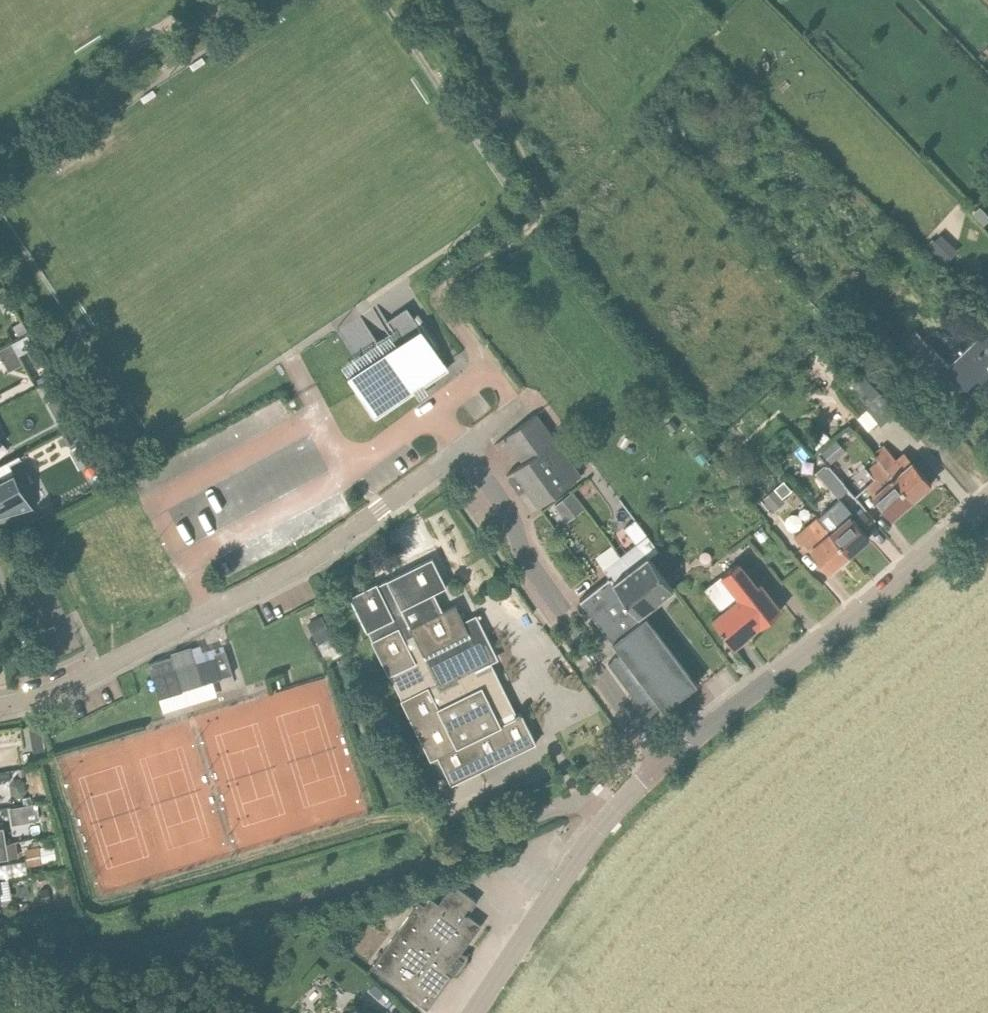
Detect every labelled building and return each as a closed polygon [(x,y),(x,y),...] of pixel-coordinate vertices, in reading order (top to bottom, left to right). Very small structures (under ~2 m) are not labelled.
[(979,206),(971,213),(982,225),(987,220),(987,215),(979,206)] [(954,255),(934,237),(926,246),(946,264),(954,255)] [(978,270),(968,262),(958,273),(967,282),(978,270)] [(353,358),(341,366),(349,379),(357,390),(375,417),(376,416),(375,415),(445,368),(446,369),(448,368),(444,363),(436,350),(419,325),(414,317),(413,316),(407,307),(383,323),(390,333),(389,333),(389,334),(377,342),(353,358)] [(986,328),(947,364),(930,346),(908,367),(944,405),(976,375),(987,387),(987,330),(986,328)] [(15,350),(11,344),(0,350),(0,354),(2,357),(15,350)] [(866,409),(880,425),(896,411),(858,369),(836,389),(859,416),(866,409)] [(54,414),(65,409),(59,398),(49,403),(54,414)] [(506,437),(520,457),(551,434),(536,413),(494,444),(494,445),(506,437)] [(678,427),(671,419),(666,423),(673,432),(678,427)] [(581,475),(551,434),(520,457),(524,462),(507,474),(512,481),(533,510),(581,475)] [(836,439),(821,451),(831,463),(846,450),(836,439)] [(877,460),(877,461),(912,500),(932,483),(912,462),(905,452),(897,459),(884,444),(873,455),(877,460)] [(31,503),(8,460),(0,464),(0,515),(34,508),(31,503)] [(912,500),(877,461),(866,471),(873,478),(866,485),(875,495),(874,496),(893,517),(912,500)] [(816,472),(839,497),(849,488),(826,463),(816,472)] [(780,493),(789,485),(785,480),(776,488),(780,493)] [(785,501),(775,489),(764,498),(774,510),(785,501)] [(571,493),(555,506),(567,521),(583,509),(571,493)] [(846,505),(839,497),(838,498),(826,508),(839,523),(829,531),(850,554),(869,537),(843,509),(846,505)] [(830,572),(850,554),(829,531),(816,517),(806,524),(793,536),(802,546),(805,544),(830,572)] [(673,589),(665,578),(652,560),(638,542),(620,555),(656,602),(662,598),(662,597),(673,589)] [(652,560),(665,578),(679,567),(666,550),(652,560)] [(656,602),(620,555),(603,568),(609,576),(608,577),(639,615),(640,614),(650,606),(656,602)] [(506,692),(490,660),(495,657),(476,618),(481,616),(480,613),(467,620),(468,622),(465,623),(456,604),(439,612),(430,594),(447,586),(432,557),(378,584),(377,582),(350,595),(367,631),(368,630),(372,639),(389,675),(390,674),(402,699),(401,699),(430,759),(438,756),(452,784),(536,742),(520,710),(516,713),(509,699),(506,692)] [(741,563),(724,577),(722,575),(705,589),(725,616),(715,624),(718,629),(722,626),(735,644),(760,624),(761,626),(781,610),(762,584),(759,586),(741,563)] [(613,643),(621,653),(608,662),(642,707),(644,706),(650,714),(661,706),(664,709),(697,683),(646,616),(643,618),(640,614),(639,615),(608,577),(607,578),(607,579),(597,586),(581,598),(579,599),(581,601),(584,604),(582,605),(583,606),(585,605),(589,611),(588,612),(589,613),(590,612),(612,640),(611,641),(613,643)] [(315,639),(328,633),(320,616),(307,623),(315,639)] [(338,643),(327,648),(332,657),(343,652),(338,643)] [(182,691),(182,689),(233,674),(225,650),(214,653),(215,657),(196,663),(191,648),(171,654),(172,656),(148,663),(152,674),(159,698),(182,691)] [(40,726),(28,728),(30,739),(42,737),(40,726)] [(18,796),(22,795),(25,791),(24,782),(19,778),(13,780),(11,785),(12,793),(18,796)] [(9,857),(6,842),(0,843),(0,859),(9,857)] [(41,862),(39,848),(24,850),(27,865),(41,862)] [(435,983),(442,989),(452,975),(447,970),(481,925),(487,929),(468,914),(478,901),(458,886),(455,890),(450,886),(439,902),(433,897),(427,906),(421,901),(371,963),(419,1002),(435,983)] [(51,902),(49,889),(39,890),(41,903),(51,902)] [(428,1008),(442,989),(435,983),(419,1002),(428,1008)] [(373,998),(379,991),(374,987),(368,994),(373,998)]
